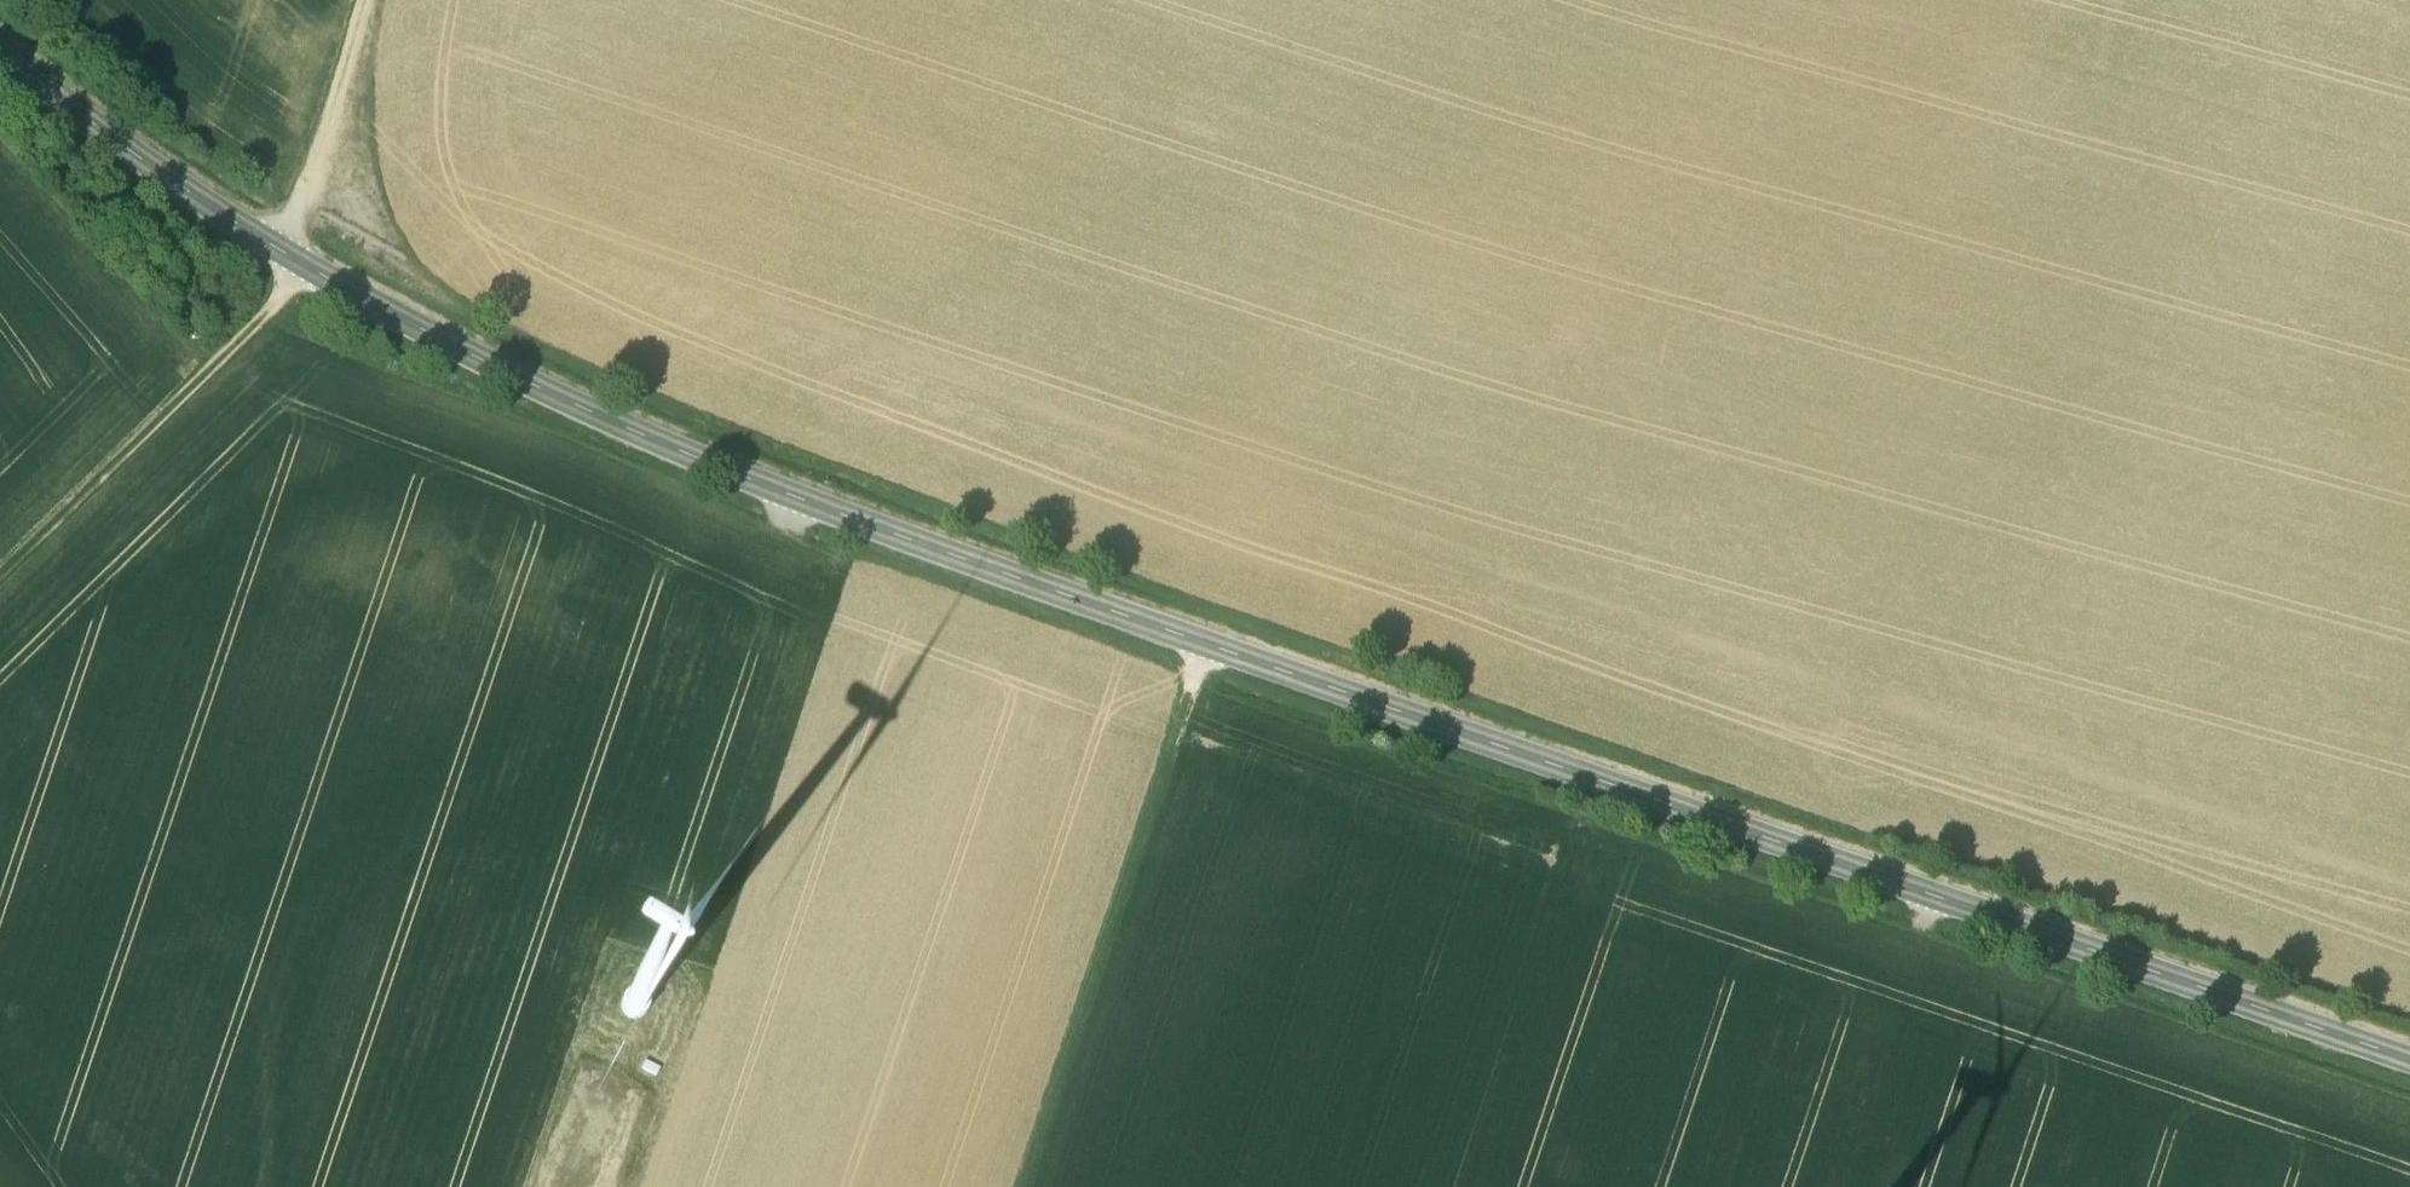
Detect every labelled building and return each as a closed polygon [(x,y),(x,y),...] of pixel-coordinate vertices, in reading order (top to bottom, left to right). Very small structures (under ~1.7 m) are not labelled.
[(646,1060),(642,1071),(658,1077),(662,1066),(646,1060)]
